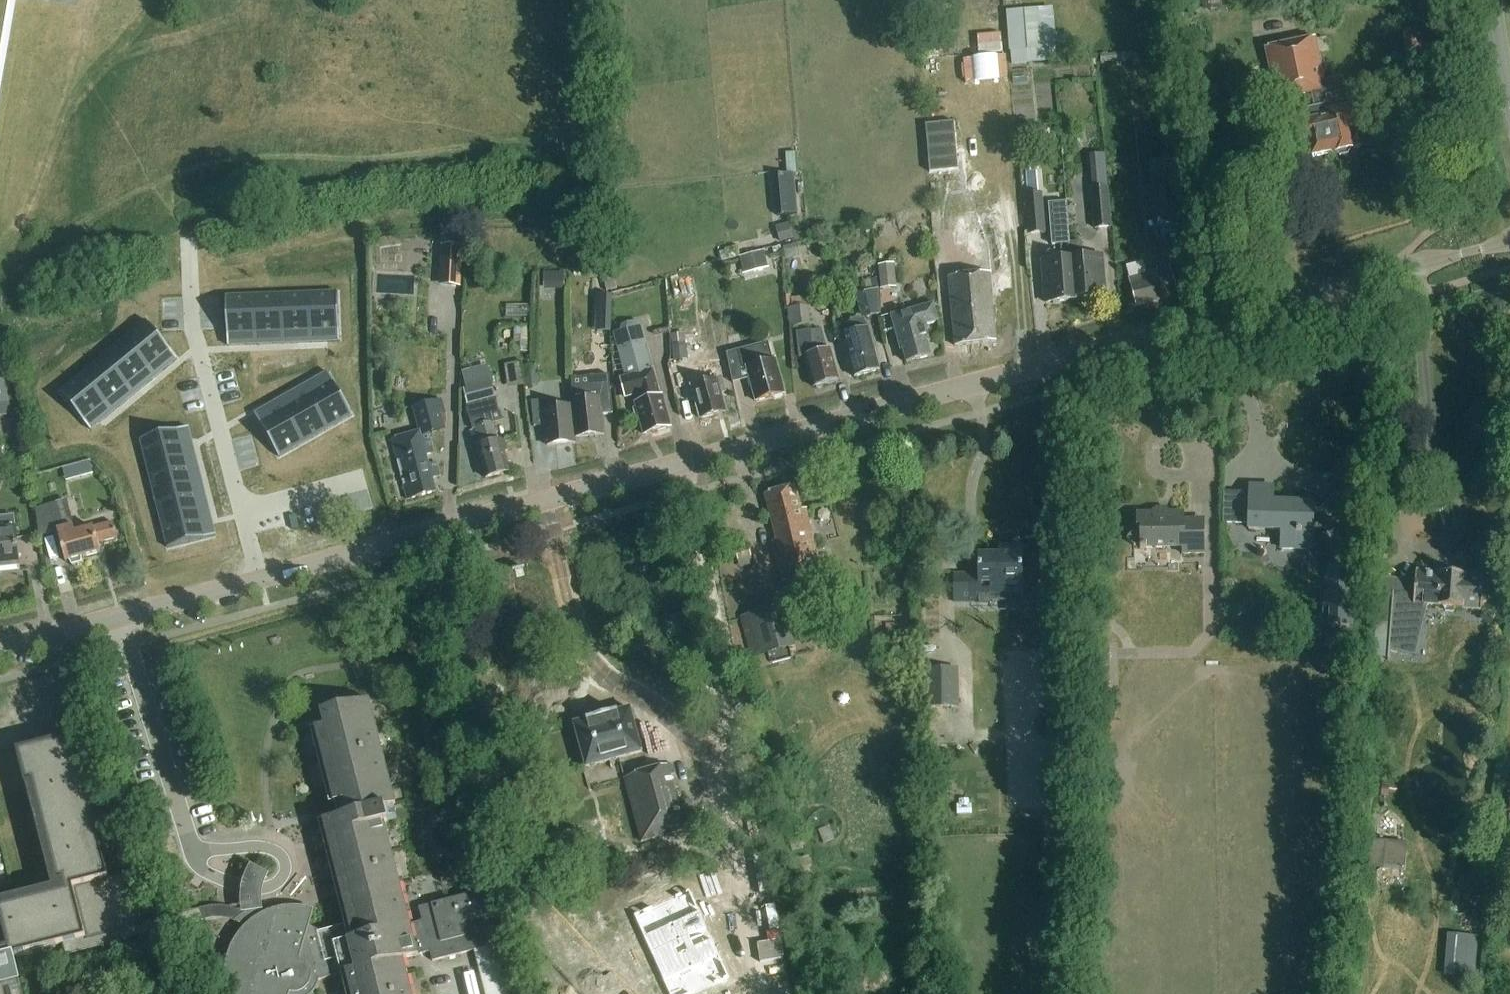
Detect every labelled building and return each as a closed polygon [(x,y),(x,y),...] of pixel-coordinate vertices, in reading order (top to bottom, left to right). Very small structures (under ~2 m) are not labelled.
[(8,0),(0,0),(0,48),(8,0)] [(1057,34),(1055,11),(1008,14),(1011,54),(1058,51),(1058,48),(1057,34)] [(1067,33),(1057,34),(1058,48),(1068,47),(1067,33)] [(1305,147),(1308,147),(1310,160),(1363,149),(1359,131),(1355,132),(1351,112),(1348,113),(1345,97),(1343,98),(1340,82),(1324,85),(1315,41),(1264,51),(1275,104),(1310,97),(1313,112),(1304,114),(1306,126),(1301,127),(1301,128),(1305,147)] [(1100,55),(1101,64),(1136,61),(1135,52),(1100,55)] [(1032,126),(1016,128),(1018,140),(1033,139),(1032,126)] [(953,129),(926,131),(929,178),(957,176),(953,129)] [(1089,161),(1091,189),(1107,188),(1104,160),(1089,161)] [(773,176),(777,217),(797,215),(793,175),(773,176)] [(1159,218),(1175,216),(1171,186),(1155,188),(1159,218)] [(1094,230),(1110,228),(1107,189),(1091,190),(1094,230)] [(1029,235),(1044,234),(1041,194),(1025,195),(1029,235)] [(1076,299),(1070,243),(1067,203),(1048,204),(1052,246),(1060,246),(1061,260),(1042,262),(1045,303),(1076,301),(1076,299)] [(1006,221),(987,222),(990,267),(1009,265),(1006,221)] [(788,224),(775,227),(780,243),(792,240),(788,224)] [(956,242),(982,241),(981,228),(956,229),(956,242)] [(441,236),(439,286),(460,287),(462,237),(441,236)] [(1080,243),(1070,243),(1076,299),(1105,296),(1101,257),(1082,259),(1080,243)] [(796,245),(783,248),(786,261),(800,258),(796,245)] [(743,270),(765,264),(762,254),(741,259),(743,270)] [(881,290),(896,288),(893,265),(878,266),(881,290)] [(1136,307),(1177,295),(1169,267),(1158,270),(1158,271),(1128,279),(1136,307)] [(566,288),(566,271),(545,271),(545,287),(566,288)] [(951,276),(955,344),(999,342),(995,273),(951,276)] [(678,279),(671,281),(675,297),(682,296),(682,298),(694,295),(691,277),(678,280),(678,279)] [(614,278),(603,281),(606,292),(617,289),(614,278)] [(856,296),(863,320),(881,315),(879,290),(876,279),(862,282),(865,293),(856,296)] [(338,293),(310,294),(311,344),(328,343),(340,343),(338,293)] [(310,294),(282,295),(284,345),(311,344),(310,294)] [(282,295),(255,297),(256,346),(284,345),(282,295)] [(598,296),(597,332),(610,333),(612,296),(598,296)] [(255,297),(226,298),(228,347),(256,346),(255,297)] [(787,309),(790,328),(809,326),(805,297),(791,299),(792,308),(787,309)] [(925,327),(937,323),(932,306),(891,317),(900,352),(903,351),(906,365),(931,358),(927,344),(930,344),(925,327)] [(867,330),(865,331),(862,319),(840,325),(843,337),(842,337),(853,378),(878,371),(867,330)] [(147,322),(125,340),(156,378),(178,360),(147,322)] [(514,327),(514,354),(528,353),(527,327),(514,327)] [(635,404),(636,408),(635,408),(633,410),(635,415),(637,416),(639,415),(644,436),(672,428),(663,396),(662,397),(642,327),(614,335),(626,378),(620,380),(625,399),(639,395),(641,403),(635,404)] [(804,360),(812,388),(839,380),(830,350),(828,351),(826,330),(797,332),(799,360),(804,360)] [(671,336),(675,371),(688,369),(684,334),(671,336)] [(125,340),(104,357),(135,395),(156,378),(125,340)] [(772,361),(767,344),(725,354),(732,384),(748,379),(755,402),(785,394),(776,360),(772,361)] [(104,357),(82,374),(113,413),(135,395),(104,357)] [(538,386),(535,365),(522,367),(525,388),(538,386)] [(693,372),(694,377),(691,378),(693,387),(702,420),(727,413),(722,393),(727,392),(723,378),(721,379),(718,365),(693,372)] [(9,404),(4,369),(0,369),(0,405),(9,404)] [(327,374),(303,388),(328,431),(353,416),(328,373),(327,374)] [(82,374),(60,393),(91,431),(100,424),(113,413),(82,374)] [(572,407),(571,407),(571,410),(574,409),(575,424),(570,424),(572,443),(574,442),(574,438),(604,435),(602,414),(611,413),(608,376),(590,378),(591,387),(573,389),(574,399),(571,399),(572,407)] [(303,388),(280,401),(304,445),(328,431),(303,388)] [(432,454),(427,435),(445,430),(441,415),(445,414),(442,400),(413,408),(420,434),(392,441),(407,501),(435,494),(431,479),(441,476),(438,464),(428,466),(425,456),(432,454)] [(547,445),(572,443),(570,424),(575,424),(574,409),(571,410),(571,407),(553,409),(552,400),(530,402),(532,426),(544,425),(547,445)] [(280,401),(255,415),(279,459),(304,445),(280,401)] [(468,408),(474,431),(476,430),(480,448),(477,448),(486,480),(510,473),(501,442),(497,443),(493,426),(490,416),(498,413),(495,401),(468,408)] [(140,440),(147,468),(195,456),(191,439),(188,428),(140,440)] [(147,468),(154,495),(202,482),(195,456),(147,468)] [(89,463),(77,467),(80,478),(92,475),(89,463)] [(154,495),(161,521),(209,509),(202,482),(154,495)] [(782,582),(821,572),(805,509),(800,510),(794,487),(764,495),(776,540),(772,541),(782,582)] [(1247,530),(1280,531),(1280,549),(1312,550),(1313,504),(1273,503),(1273,488),(1249,487),(1247,530)] [(66,501),(38,509),(41,536),(56,533),(64,563),(70,561),(73,566),(82,563),(83,558),(99,554),(97,544),(98,544),(116,539),(112,524),(93,529),(93,528),(74,533),(69,513),(66,501)] [(165,536),(168,549),(216,537),(213,526),(209,509),(161,521),(165,536)] [(1182,527),(1182,513),(1159,514),(1154,509),(1150,514),(1136,514),(1136,528),(1125,540),(1132,547),(1138,547),(1138,550),(1181,549),(1181,555),(1202,555),(1202,527),(1182,527)] [(1224,509),(1224,525),(1227,525),(1243,525),(1244,509),(1227,509),(1224,509)] [(290,517),(293,531),(300,530),(296,515),(290,517)] [(18,567),(14,530),(13,517),(0,518),(0,569),(18,567)] [(739,566),(752,563),(748,547),(735,550),(739,566)] [(954,575),(954,601),(1005,601),(1005,594),(1021,594),(1021,583),(1021,547),(1000,547),(1000,554),(978,554),(978,575),(954,575)] [(1325,625),(1355,628),(1359,572),(1329,569),(1325,625)] [(1376,616),(1391,617),(1388,650),(1415,657),(1427,607),(1480,611),(1483,577),(1416,572),(1414,597),(1378,594),(1376,616)] [(751,656),(792,645),(782,609),(741,620),(751,656)] [(886,626),(886,636),(898,636),(898,625),(886,626)] [(924,670),(925,709),(959,708),(958,670),(924,670)] [(232,911),(222,909),(212,909),(200,911),(164,921),(167,929),(203,920),(213,918),(215,918),(222,918),(231,920),(234,921),(235,921),(234,922),(249,931),(239,944),(232,959),(230,976),(232,992),(232,993),(312,993),(315,990),(318,984),(318,982),(318,981),(341,975),(346,993),(412,993),(406,972),(403,960),(415,957),(430,953),(432,962),(490,947),(494,946),(480,893),(418,909),(422,922),(410,925),(402,894),(379,807),(394,804),(368,704),(367,701),(321,713),(322,719),(325,729),(312,732),(334,819),(318,823),(338,900),(345,927),(321,933),(308,927),(313,911),(311,911),(310,915),(295,913),(278,915),(270,918),(263,921),(260,913),(259,903),(243,915),(232,911)] [(631,709),(576,724),(588,767),(603,763),(608,783),(623,779),(648,772),(643,752),(631,709)] [(167,929),(164,921),(140,927),(127,873),(107,878),(72,737),(15,752),(25,788),(29,787),(56,891),(0,905),(0,993),(21,993),(12,957),(63,944),(66,955),(167,929)] [(648,772),(623,779),(641,843),(686,831),(671,777),(668,767),(653,771),(648,772)] [(829,827),(818,831),(824,845),(834,841),(829,827)] [(1368,841),(1367,869),(1405,871),(1406,844),(1368,841)] [(793,881),(808,879),(805,859),(790,861),(793,881)] [(459,868),(440,873),(443,884),(462,879),(459,868)] [(1477,936),(1447,934),(1444,976),(1474,978),(1477,936)] [(474,952),(485,993),(506,993),(494,947),(474,952)]
